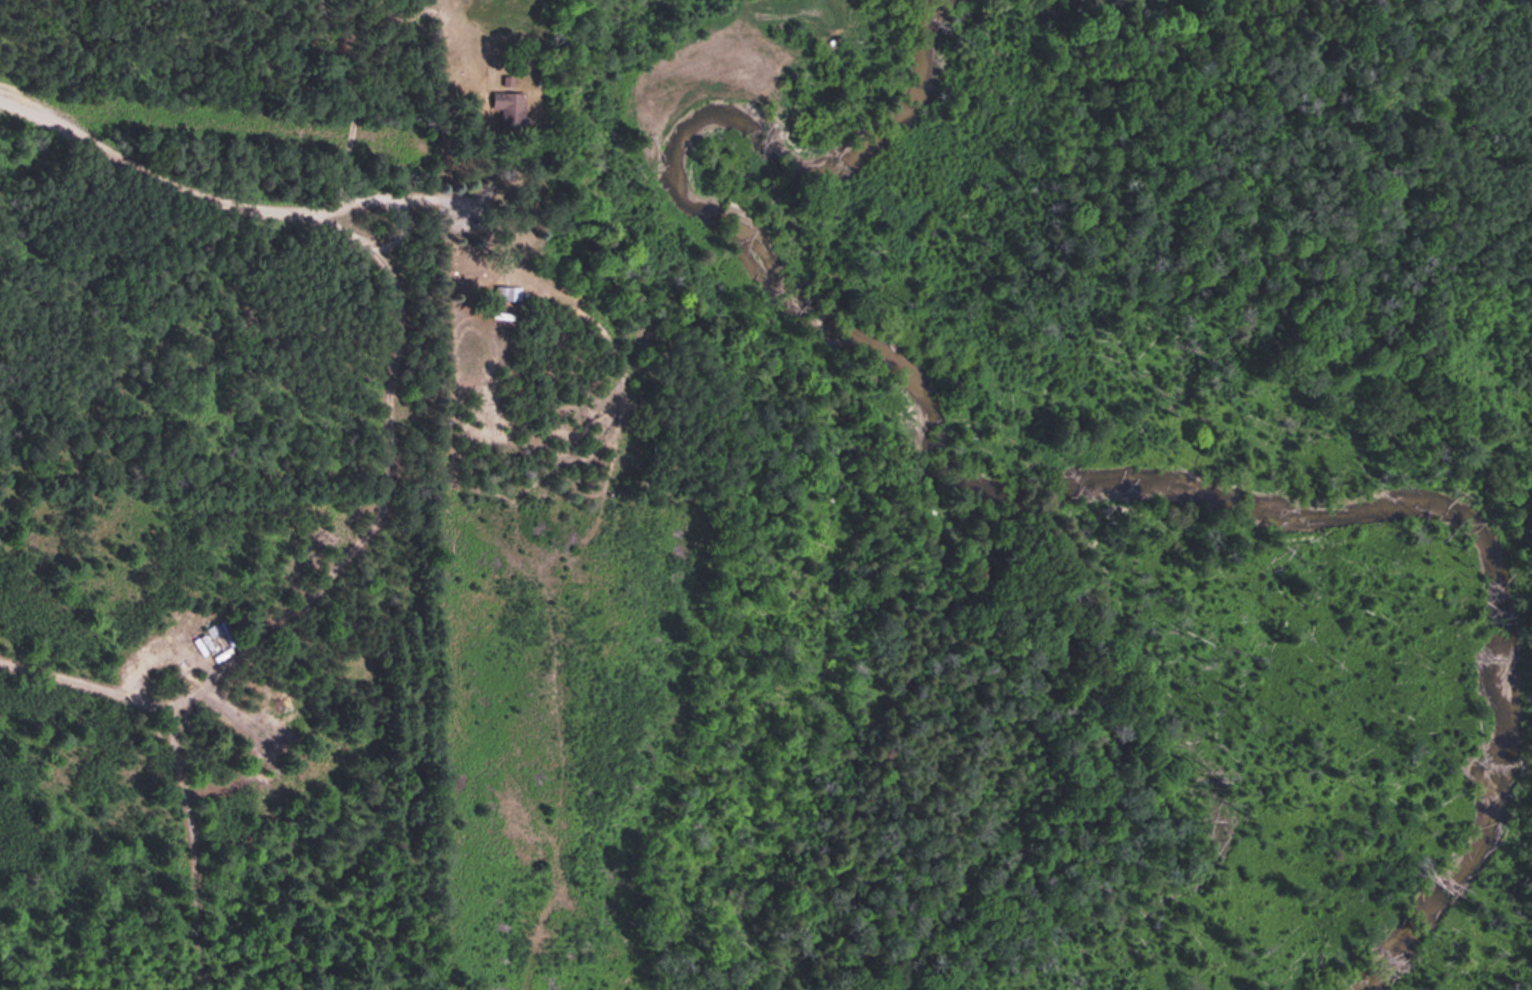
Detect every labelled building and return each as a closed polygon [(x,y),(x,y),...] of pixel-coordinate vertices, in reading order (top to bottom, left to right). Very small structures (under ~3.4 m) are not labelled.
[(528,127),(528,114),(520,114),(520,91),(497,91),(496,127),(528,127)] [(520,300),(520,285),(495,285),(495,300),(520,300)] [(277,715),(294,708),(287,691),(270,697),(277,715)]
